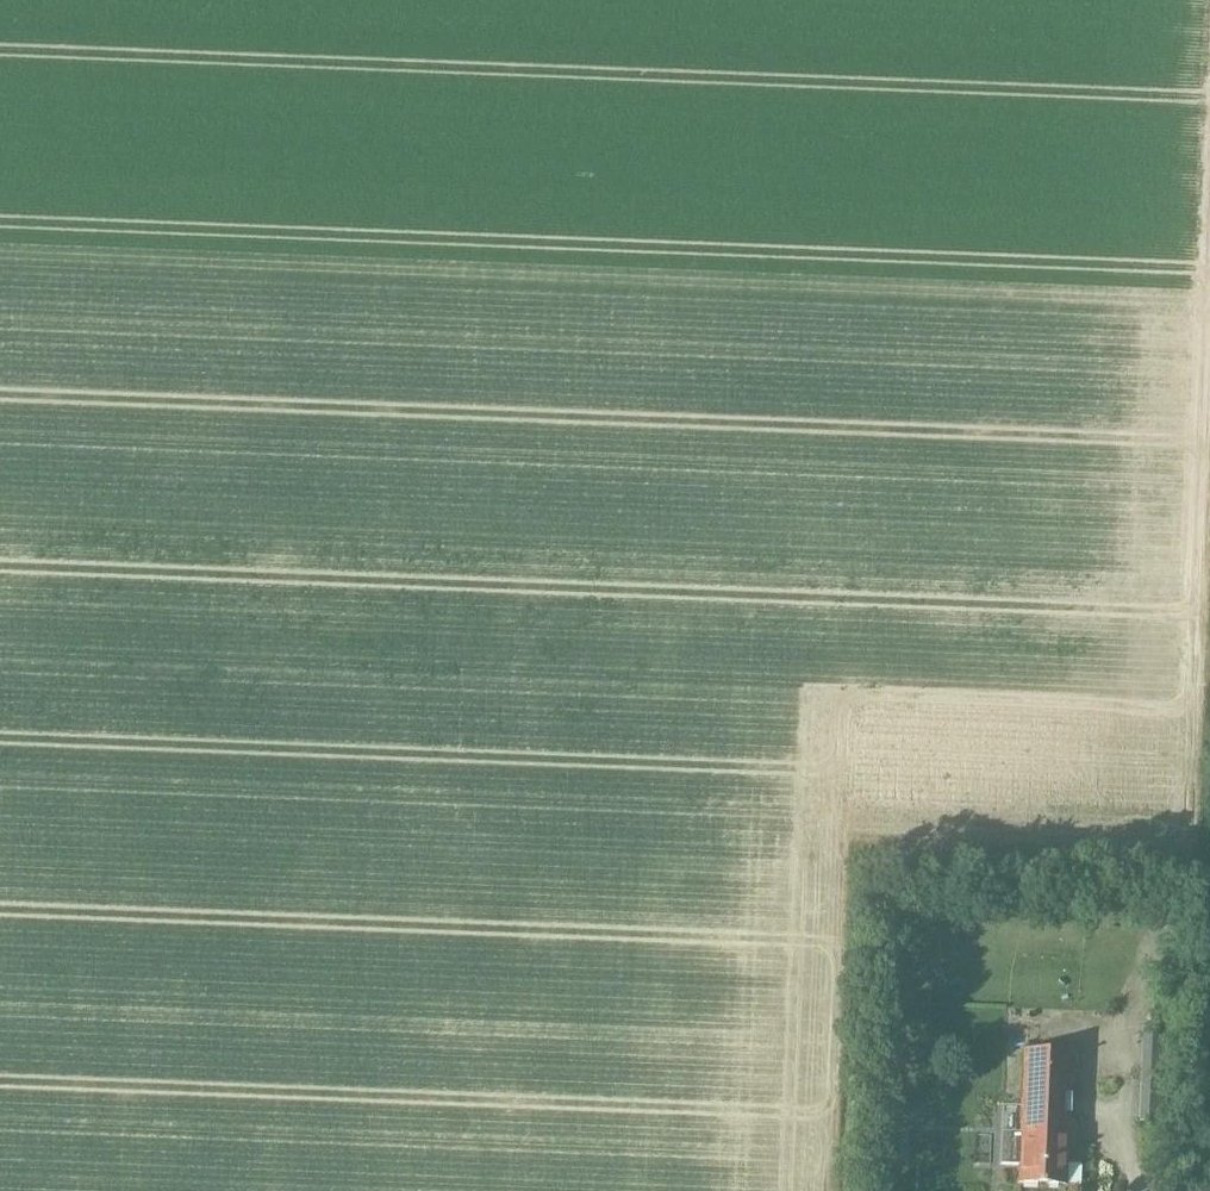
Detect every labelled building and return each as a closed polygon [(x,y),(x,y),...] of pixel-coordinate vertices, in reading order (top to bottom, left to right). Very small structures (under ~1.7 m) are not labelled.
[(1164,1123),(1168,1036),(1141,1035),(1137,1121),(1164,1123)] [(1019,1165),(1018,1182),(1066,1184),(1069,1113),(1070,1113),(1071,1094),(1069,1094),(1071,1051),(1023,1049),(1020,1132),(1011,1132),(1009,1165),(1019,1165)]
